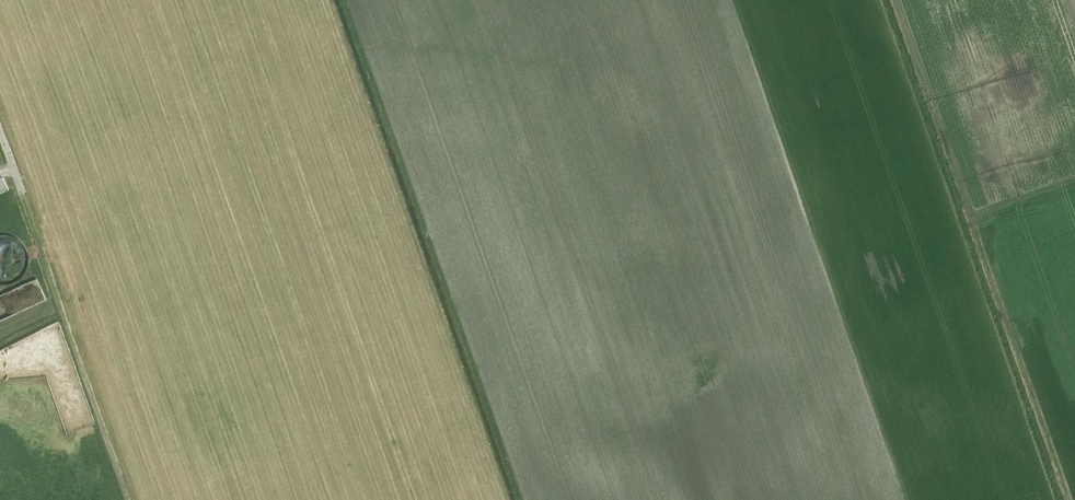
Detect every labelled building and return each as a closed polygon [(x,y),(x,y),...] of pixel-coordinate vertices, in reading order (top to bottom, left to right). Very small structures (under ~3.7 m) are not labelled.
[(8,189),(0,170),(0,193),(8,189)]
